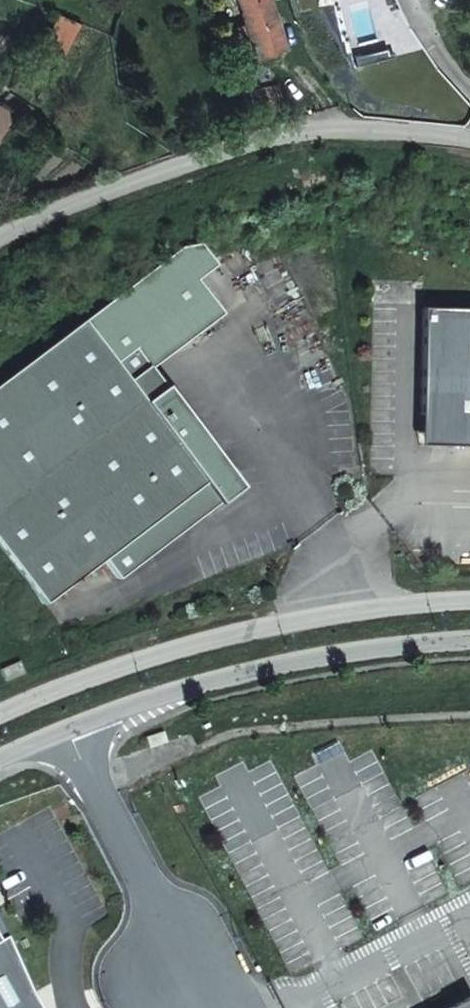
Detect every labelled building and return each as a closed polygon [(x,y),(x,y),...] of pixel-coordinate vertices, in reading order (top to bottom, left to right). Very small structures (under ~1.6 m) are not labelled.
[(286,44),(271,0),(239,0),(245,20),(232,24),(236,38),(250,35),(256,53),(286,44)] [(181,247),(176,251),(197,279),(217,264),(201,243),(181,247)] [(240,487),(135,347),(207,293),(176,251),(0,382),(0,540),(49,603),(104,558),(119,578),(240,487)] [(207,293),(135,347),(149,365),(221,311),(207,293)] [(421,312),(419,436),(433,450),(469,451),(469,313),(421,312)] [(419,436),(419,450),(433,450),(419,436)] [(19,661),(1,669),(6,680),(24,672),(19,661)] [(163,730),(145,736),(149,746),(167,740),(163,730)] [(25,996),(32,992),(6,935),(0,938),(0,1007),(32,1007),(25,996)] [(25,996),(32,1007),(41,1007),(32,992),(25,996)] [(469,996),(446,1007),(469,1007),(469,997),(469,996)]
